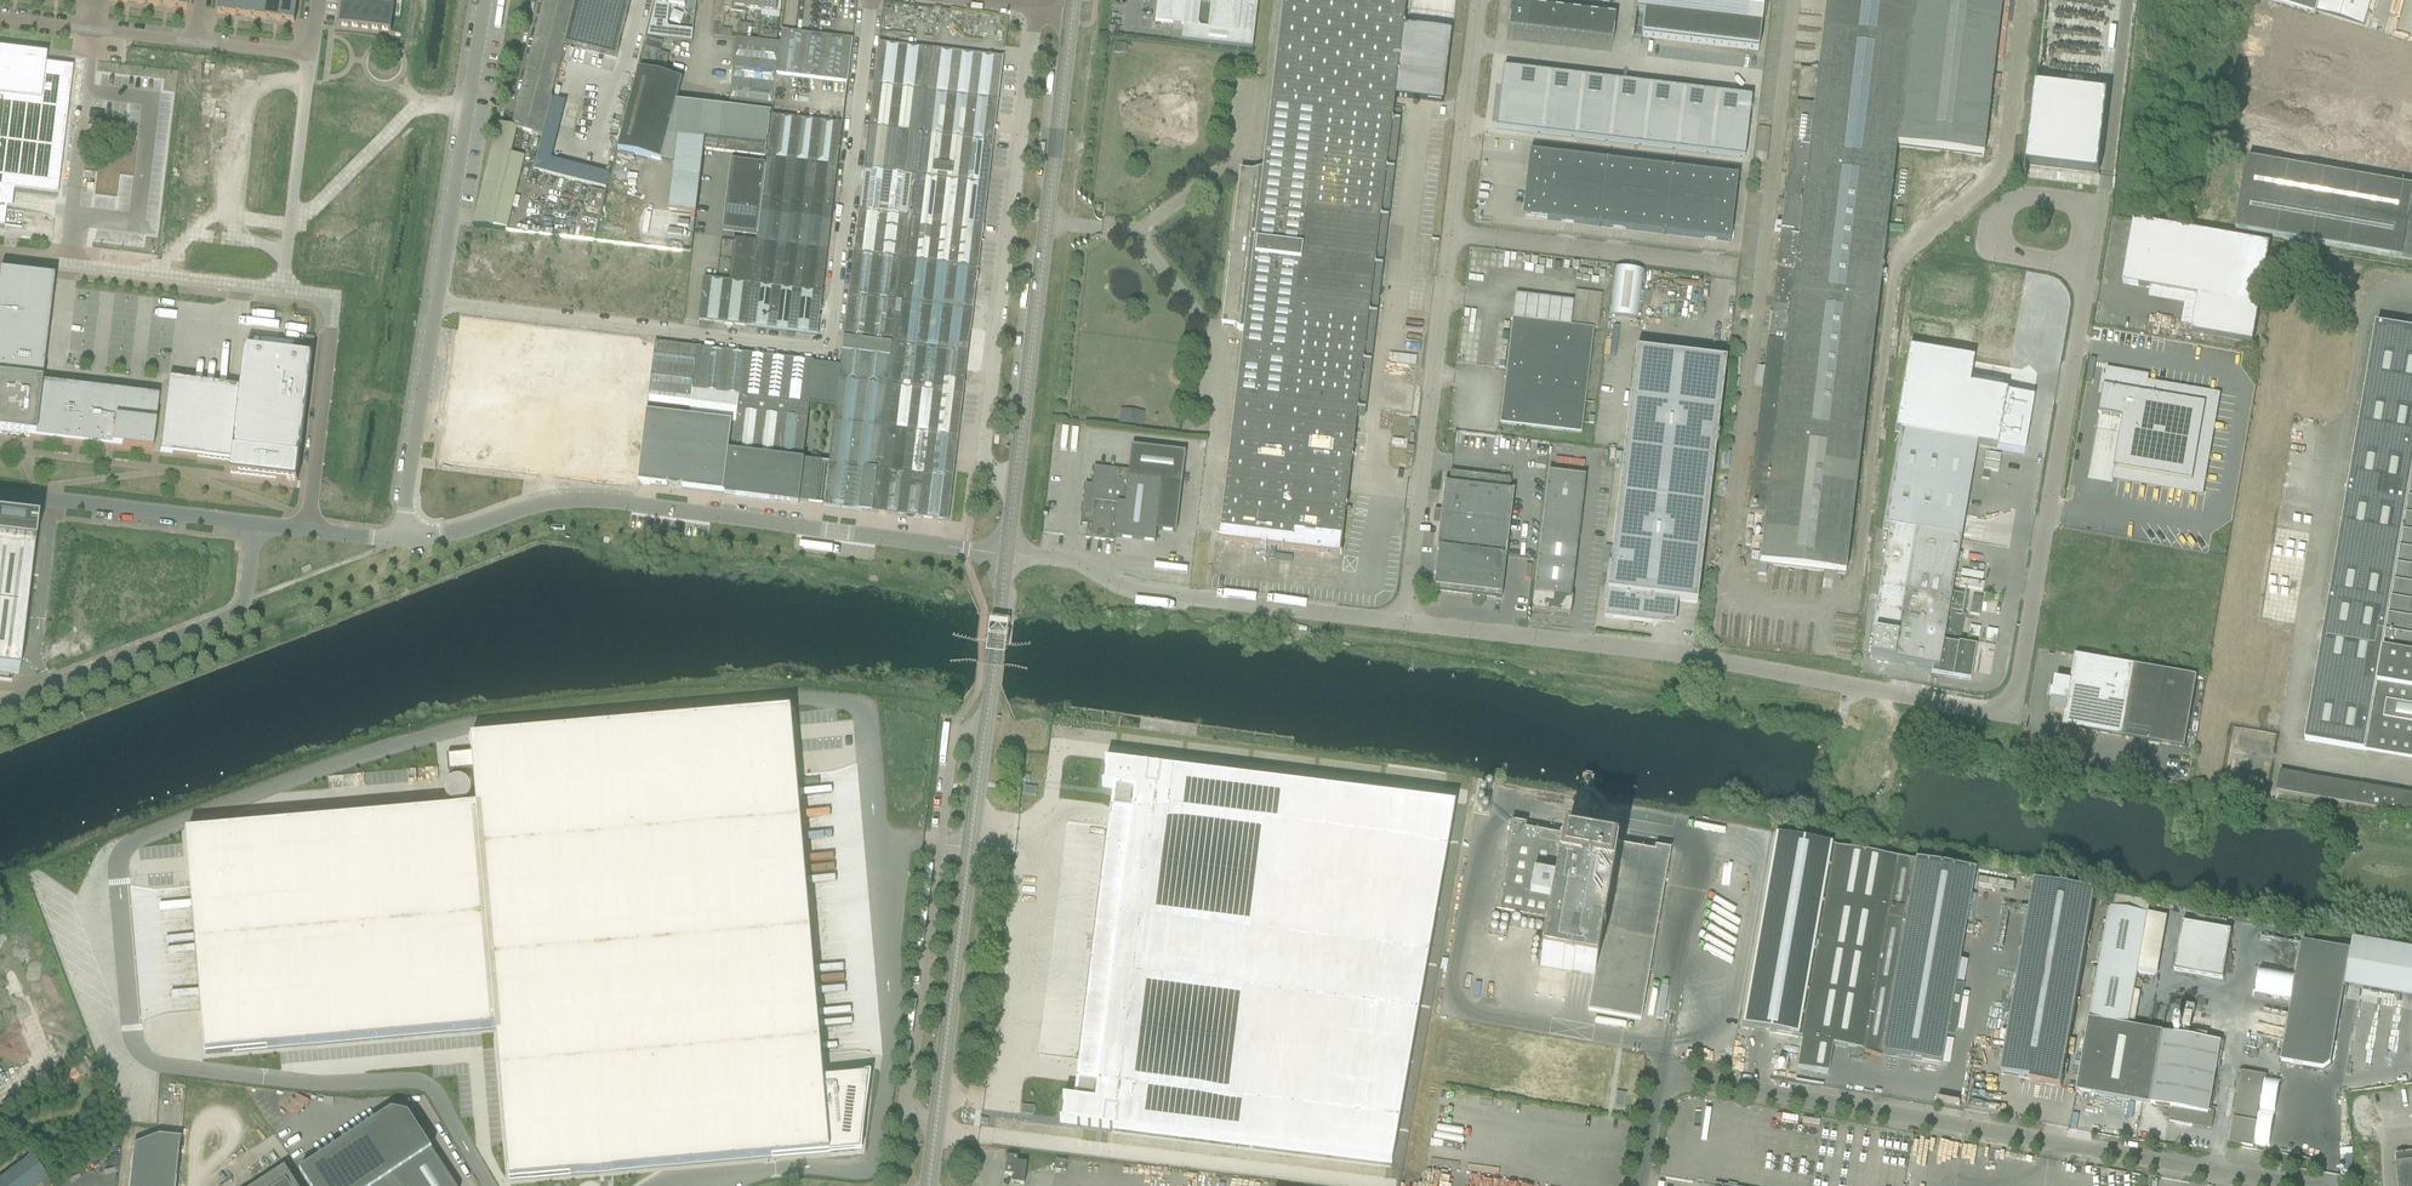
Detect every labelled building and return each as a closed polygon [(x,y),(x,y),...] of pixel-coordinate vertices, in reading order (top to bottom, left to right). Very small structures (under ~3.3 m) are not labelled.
[(155,7),(170,8),(171,0),(156,0),(155,7)] [(182,10),(186,10),(187,0),(171,0),(170,8),(182,10)] [(233,16),(235,0),(219,0),(218,14),(233,16)] [(233,16),(248,18),(251,0),(235,0),(233,16)] [(264,19),(266,0),(264,0),(251,0),(248,18),(264,19)] [(264,19),(279,21),(281,2),(268,1),(266,0),(264,19)] [(350,28),(353,2),(342,0),(339,27),(350,28)] [(363,0),(362,3),(353,2),(350,28),(360,29),(363,0)] [(374,0),(370,0),(363,0),(360,29),(370,30),(374,0)] [(380,32),(384,2),(374,0),(370,30),(380,32)] [(552,97),(565,46),(576,0),(545,0),(512,128),(517,130),(542,136),(552,97)] [(565,46),(616,59),(631,0),(576,0),(565,46)] [(669,7),(685,8),(686,0),(663,0),(663,5),(656,5),(648,37),(692,41),(693,30),(669,28),(667,25),(669,7)] [(723,11),(724,0),(715,0),(712,23),(714,23),(713,36),(720,37),(723,11)] [(747,9),(748,0),(724,0),(723,11),(725,11),(729,11),(732,12),(747,13),(747,9)] [(763,0),(748,0),(747,9),(761,11),(763,0)] [(776,13),(778,0),(763,0),(761,11),(776,13)] [(1186,0),(1160,0),(1160,2),(1157,2),(1155,22),(1183,25),(1186,0)] [(1258,0),(1213,0),(1211,0),(1186,0),(1183,25),(1181,42),(1253,50),(1258,0)] [(1219,542),(1339,556),(1394,97),(1443,103),(1451,32),(1403,26),(1406,0),(1283,0),(1263,169),(1252,173),(1240,171),(1222,325),(1234,327),(1243,333),(1219,542)] [(1822,32),(1817,72),(1800,70),(1795,107),(1776,269),(1773,296),(1768,341),(1767,341),(1747,513),(1765,515),(1759,565),(1845,575),(1896,148),(1983,158),(2002,0),(1826,0),(1822,32)] [(2372,0),(2321,0),(2317,13),(2363,28),(2372,0)] [(281,2),(279,21),(294,23),(297,4),(281,2)] [(395,3),(384,2),(380,32),(391,33),(395,3)] [(1613,40),(1616,16),(1511,4),(1508,28),(1613,40)] [(1758,51),(1761,27),(1644,13),(1641,37),(1758,51)] [(752,25),(745,24),(744,39),(750,40),(752,25)] [(853,40),(852,39),(781,31),(780,43),(750,40),(744,39),(738,38),(738,39),(736,39),(729,110),(746,112),(772,115),(777,75),(835,82),(848,83),(853,40)] [(763,31),(762,38),(777,39),(778,32),(763,31)] [(669,56),(660,53),(663,43),(647,39),(644,51),(640,68),(664,74),(669,56)] [(925,92),(930,49),(879,43),(874,86),(925,92)] [(998,101),(1003,57),(930,49),(925,92),(927,92),(998,101)] [(2271,50),(2251,153),(2411,182),(2411,77),(2271,50)] [(3,229),(8,191),(56,197),(57,197),(68,105),(69,105),(73,68),(0,59),(0,228),(3,229)] [(1503,68),(1496,129),(1540,134),(1548,73),(1503,68)] [(638,70),(617,151),(661,162),(676,104),(682,82),(638,70)] [(1548,73),(1540,134),(1574,139),(1582,77),(1548,73)] [(1582,77),(1574,139),(1608,143),(1616,81),(1582,77)] [(1616,81),(1608,143),(1643,147),(1650,85),(1616,81)] [(1650,85),(1643,147),(1677,151),(1684,89),(1650,85)] [(922,133),(927,92),(925,92),(874,86),(869,127),(922,133)] [(1684,89),(1677,151),(1711,155),(1718,93),(1684,89)] [(993,142),(998,101),(927,92),(922,133),(993,142)] [(1718,93),(1711,155),(1745,159),(1752,97),(1718,93)] [(551,101),(548,113),(558,115),(560,104),(551,101)] [(766,157),(772,115),(729,110),(676,104),(661,162),(673,165),(668,211),(695,214),(703,150),(766,157)] [(822,292),(837,167),(842,124),(830,122),(772,115),(766,158),(765,166),(764,177),(763,189),(761,200),(760,212),(758,223),(757,235),(756,242),(733,239),(728,281),(751,284),(822,292)] [(525,158),(511,154),(517,130),(512,128),(498,124),(477,208),(473,227),(492,229),(507,231),(525,158)] [(917,176),(922,133),(869,127),(864,170),(917,176)] [(1757,143),(1767,144),(1768,128),(1758,128),(1757,143)] [(988,185),(993,142),(922,133),(917,176),(988,185)] [(1522,218),(1547,221),(1599,227),(1599,228),(1600,228),(1600,227),(1664,235),(1664,236),(1665,236),(1665,235),(1730,243),(1738,178),(1529,153),(1526,179),(1522,218)] [(2247,159),(2235,230),(2411,261),(2411,188),(2247,159)] [(764,177),(765,166),(731,161),(730,173),(764,177)] [(912,217),(917,176),(864,170),(859,210),(912,217)] [(763,189),(764,177),(730,173),(728,185),(763,189)] [(983,225),(988,185),(917,176),(912,217),(983,225)] [(761,200),(763,189),(728,185),(727,196),(761,200)] [(760,212),(761,200),(727,196),(725,207),(760,212)] [(758,223),(760,212),(725,207),(724,219),(758,223)] [(907,260),(912,217),(859,210),(854,254),(904,260),(907,260)] [(978,269),(982,237),(983,225),(912,217),(907,260),(978,269)] [(757,235),(758,223),(724,219),(723,231),(757,235)] [(2253,344),(2270,245),(2134,221),(2123,284),(2198,297),(2192,333),(2253,344)] [(940,378),(965,381),(978,269),(907,260),(904,260),(854,254),(844,337),(892,343),(887,385),(938,391),(940,378)] [(1616,268),(1610,316),(1637,320),(1642,271),(1616,268)] [(152,452),(158,397),(41,383),(53,280),(54,280),(54,279),(0,273),(0,434),(152,452)] [(746,327),(751,284),(728,281),(704,278),(699,321),(746,327)] [(817,335),(822,292),(751,284),(746,327),(817,335)] [(1575,292),(1570,326),(1571,326),(1594,329),(1597,329),(1601,295),(1575,292)] [(1581,434),(1593,341),(1594,329),(1571,326),(1570,326),(1512,319),(1500,424),(1581,434)] [(2306,741),(2411,759),(2411,331),(2377,325),(2306,741)] [(797,503),(798,502),(807,503),(824,505),(824,507),(874,513),(879,469),(884,428),(882,427),(887,385),(892,343),(844,337),(840,366),(814,363),(814,362),(741,353),(654,343),(638,485),(667,488),(668,485),(669,487),(670,487),(671,488),(673,489),(674,489),(676,489),(678,489),(679,489),(681,488),(682,487),(682,490),(723,495),(724,493),(725,493),(726,493),(726,495),(797,503)] [(159,453),(173,454),(232,461),(230,473),(297,481),(312,356),(245,348),(240,388),(168,379),(159,453)] [(1874,636),(1870,659),(1931,669),(1931,674),(1932,675),(1933,670),(1943,671),(1942,676),(1970,681),(1976,647),(1964,645),(1960,644),(1968,595),(1951,592),(1960,540),(1943,537),(1947,515),(1964,518),(1976,446),(2024,454),(2033,398),(1968,387),(1973,361),(1908,350),(1894,432),(1899,433),(1883,530),(1888,530),(1870,635),(1874,636)] [(1654,598),(1697,603),(1726,362),(1636,351),(1607,593),(1609,593),(1606,617),(1633,621),(1633,623),(1643,624),(1643,622),(1651,623),(1654,598)] [(2106,369),(2099,414),(2122,418),(2114,469),(2193,482),(2206,404),(2146,394),(2149,376),(2106,369)] [(958,435),(964,382),(965,381),(940,378),(938,391),(887,385),(882,427),(884,428),(884,427),(958,435)] [(1119,410),(1118,424),(1143,425),(1143,411),(1119,410)] [(953,478),(957,447),(958,435),(884,427),(884,428),(879,469),(953,478)] [(1085,483),(1081,517),(1086,517),(1085,525),(1087,525),(1085,538),(1085,539),(1113,542),(1113,537),(1154,542),(1156,530),(1175,532),(1184,453),(1131,447),(1129,471),(1094,467),(1092,485),(1086,485),(1086,483),(1085,483)] [(948,521),(952,484),(953,478),(879,469),(874,513),(948,521)] [(1547,471),(1531,610),(1570,615),(1572,598),(1571,597),(1578,537),(1579,538),(1582,513),(1581,513),(1585,476),(1547,471)] [(1500,599),(1513,492),(1509,491),(1510,480),(1450,472),(1449,484),(1444,484),(1431,591),(1500,599)] [(12,674),(18,675),(22,646),(24,625),(31,565),(33,549),(36,524),(0,520),(0,673),(12,674)] [(579,558),(580,550),(543,545),(542,553),(579,558)] [(2268,570),(2261,618),(2293,623),(2300,575),(2268,570)] [(1960,580),(1959,587),(1983,591),(1984,584),(1960,580)] [(1972,598),(1969,615),(1979,617),(1982,599),(1972,598)] [(2065,714),(2063,727),(2184,748),(2197,676),(2075,655),(2070,682),(2055,679),(2054,689),(2051,689),(2052,689),(2050,688),(2048,701),(2049,701),(2049,700),(2052,701),(2050,711),(2065,714)] [(213,831),(187,833),(191,886),(202,1013),(203,1013),(206,1055),(233,1053),(496,1030),(509,1181),(860,1151),(869,1074),(823,1078),(821,1056),(796,774),(790,711),(764,713),(471,738),(472,753),(447,756),(449,774),(474,771),(477,807),(213,830),(213,831)] [(1060,1121),(1060,1123),(1112,1129),(1112,1130),(1391,1165),(1455,806),(1157,769),(1105,763),(1104,764),(1107,764),(1104,786),(1102,786),(1102,787),(1115,788),(1113,805),(1110,805),(1076,1083),(1078,1083),(1076,1100),(1063,1099),(1062,1100),(1065,1100),(1062,1122),(1060,1121)] [(2280,772),(2277,792),(2301,796),(2304,776),(2280,772)] [(1589,809),(1592,793),(1594,781),(1591,781),(1591,779),(1587,778),(1586,780),(1583,779),(1580,796),(1578,796),(1576,806),(1589,809)] [(1491,796),(1493,781),(1478,779),(1476,794),(1491,796)] [(2360,785),(2357,805),(2397,812),(2401,792),(2360,785)] [(1670,851),(1658,849),(1656,849),(1655,853),(1592,842),(1593,838),(1577,835),(1576,837),(1525,829),(1526,826),(1511,824),(1495,915),(1547,924),(1540,968),(1594,977),(1588,1013),(1640,1022),(1670,851)] [(1775,837),(1741,1029),(1802,1039),(1835,849),(1835,848),(1775,837)] [(1880,1055),(1914,862),(1901,860),(1835,849),(1802,1039),(1796,1069),(1828,1075),(1833,1046),(1864,1052),(1864,1054),(1867,1055),(1881,1060),(1881,1059),(1880,1059),(1881,1055),(1880,1055)] [(1955,987),(1975,873),(1914,862),(1880,1055),(1881,1055),(1941,1066),(1946,1038),(1953,1039),(1962,988),(1955,987)] [(2037,884),(2004,1073),(2031,1080),(2030,1083),(2061,1089),(2095,894),(2037,884)] [(2128,1026),(2148,914),(2108,907),(2089,1019),(2128,1026)] [(2175,972),(2224,978),(2230,928),(2181,922),(2175,972)] [(2330,1065),(2332,1053),(2350,950),(2302,941),(2283,1051),(2281,1063),(2323,1070),(2330,1065)] [(2150,1105),(2163,1032),(2128,1026),(2089,1019),(2077,1092),(2150,1105)] [(2211,1101),(2221,1042),(2163,1032),(2150,1105),(2172,1108),(2170,1122),(2192,1126),(2193,1121),(2201,1122),(2200,1126),(2210,1128),(2213,1115),(2210,1115),(2212,1101),(2211,1101)] [(2253,1149),(2256,1137),(2266,1076),(2242,1072),(2229,1145),(2253,1149)] [(409,1116),(391,1111),(300,1171),(309,1185),(455,1185),(409,1116)] [(181,1139),(157,1136),(132,1146),(128,1185),(177,1185),(181,1139)] [(2395,1155),(2396,1164),(2395,1164),(2398,1185),(2411,1185),(2411,1152),(2395,1155)] [(38,1166),(31,1156),(0,1180),(0,1185),(53,1185),(38,1166)] [(1024,1185),(1026,1163),(1017,1162),(1018,1158),(1006,1157),(1004,1175),(1014,1176),(1014,1178),(1013,1178),(1012,1179),(1011,1180),(1011,1181),(1011,1182),(1012,1183),(1013,1184),(1014,1184),(1024,1185)] [(1068,1159),(1057,1158),(1056,1169),(1067,1170),(1068,1159)] [(286,1167),(258,1185),(298,1185),(286,1167)]
